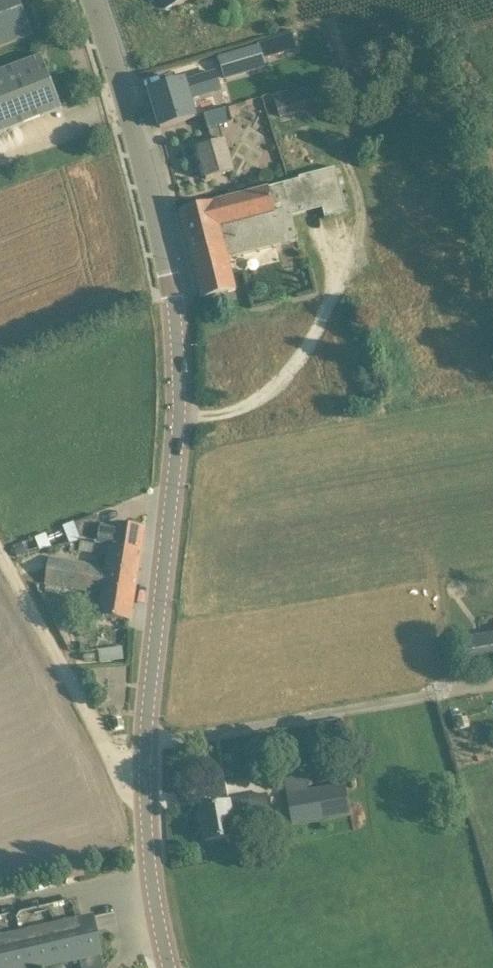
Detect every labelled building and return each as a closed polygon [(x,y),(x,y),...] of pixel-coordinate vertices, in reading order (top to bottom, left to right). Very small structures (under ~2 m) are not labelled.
[(33,34),(20,0),(0,0),(0,46),(33,34)] [(167,11),(192,0),(162,0),(167,11)] [(218,56),(225,80),(275,64),(268,41),(218,56)] [(62,108),(42,56),(0,72),(0,132),(62,108)] [(150,90),(161,128),(194,118),(188,99),(218,90),(213,73),(182,83),(181,81),(169,85),(150,90)] [(274,99),(280,118),(328,102),(322,83),(274,99)] [(233,122),(229,108),(204,115),(212,145),(198,149),(207,179),(234,172),(225,141),(224,141),(220,126),(233,122)] [(227,259),(299,241),(293,216),(323,208),(326,218),(347,212),(336,168),(299,178),(299,179),(271,187),(181,210),(203,299),(235,290),(227,259)] [(111,544),(111,546),(117,547),(116,549),(126,550),(123,566),(139,568),(146,528),(114,523),(113,526),(101,524),(98,515),(76,524),(82,540),(111,544)] [(22,544),(15,547),(18,555),(26,553),(22,544)] [(45,584),(51,585),(72,574),(121,581),(119,594),(135,597),(139,568),(123,566),(126,550),(116,549),(117,547),(111,546),(107,570),(98,569),(99,566),(50,558),(45,584)] [(99,616),(111,618),(131,622),(135,597),(119,594),(121,581),(72,574),(51,585),(103,594),(99,616)] [(463,639),(468,670),(488,666),(492,666),(492,634),(463,639)] [(123,647),(111,648),(112,661),(124,660),(123,647)] [(124,728),(122,718),(114,719),(116,729),(124,728)] [(349,815),(345,786),(345,785),(288,794),(292,825),(349,815)] [(233,832),(246,829),(247,833),(273,828),(269,806),(267,793),(229,800),(229,803),(200,807),(206,841),(233,836),(233,832)] [(81,863),(67,866),(70,879),(84,875),(81,863)] [(101,954),(102,954),(93,917),(80,920),(76,900),(0,916),(0,967),(39,967),(73,961),(74,964),(81,963),(82,967),(104,967),(101,954)]
